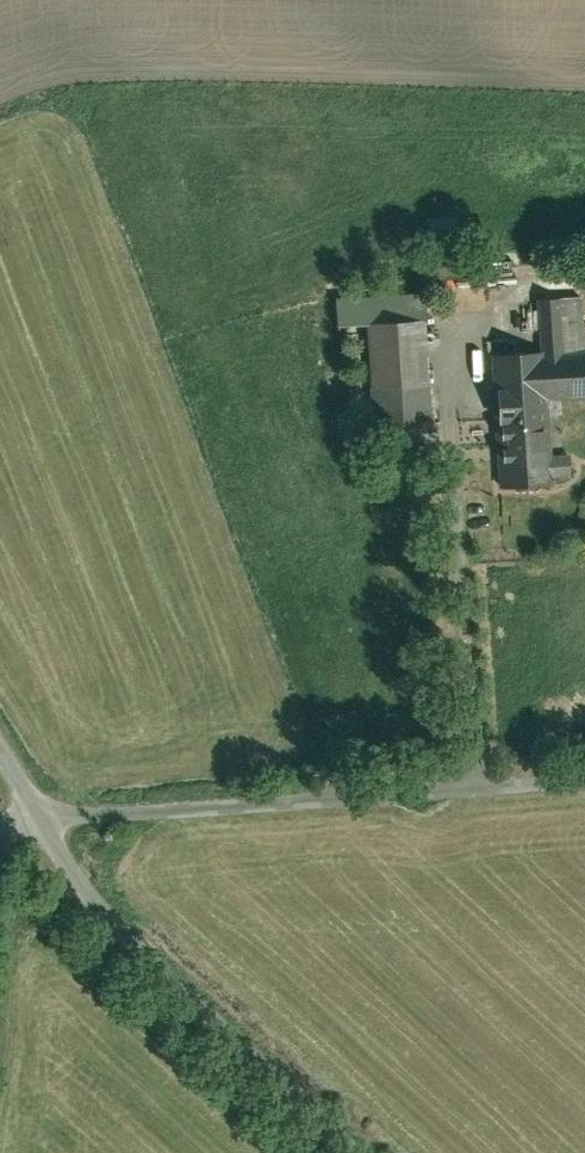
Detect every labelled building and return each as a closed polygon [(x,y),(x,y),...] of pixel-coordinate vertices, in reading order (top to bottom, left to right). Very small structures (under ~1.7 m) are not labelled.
[(547,295),(551,349),(584,347),(584,293),(547,295)] [(376,297),(377,319),(434,315),(432,294),(376,297)] [(434,315),(377,319),(381,383),(438,379),(434,315)] [(502,353),(511,483),(560,480),(560,473),(578,471),(577,450),(558,451),(554,394),(584,392),(584,347),(551,349),(502,353)] [(438,379),(381,383),(383,416),(440,412),(438,379)]
